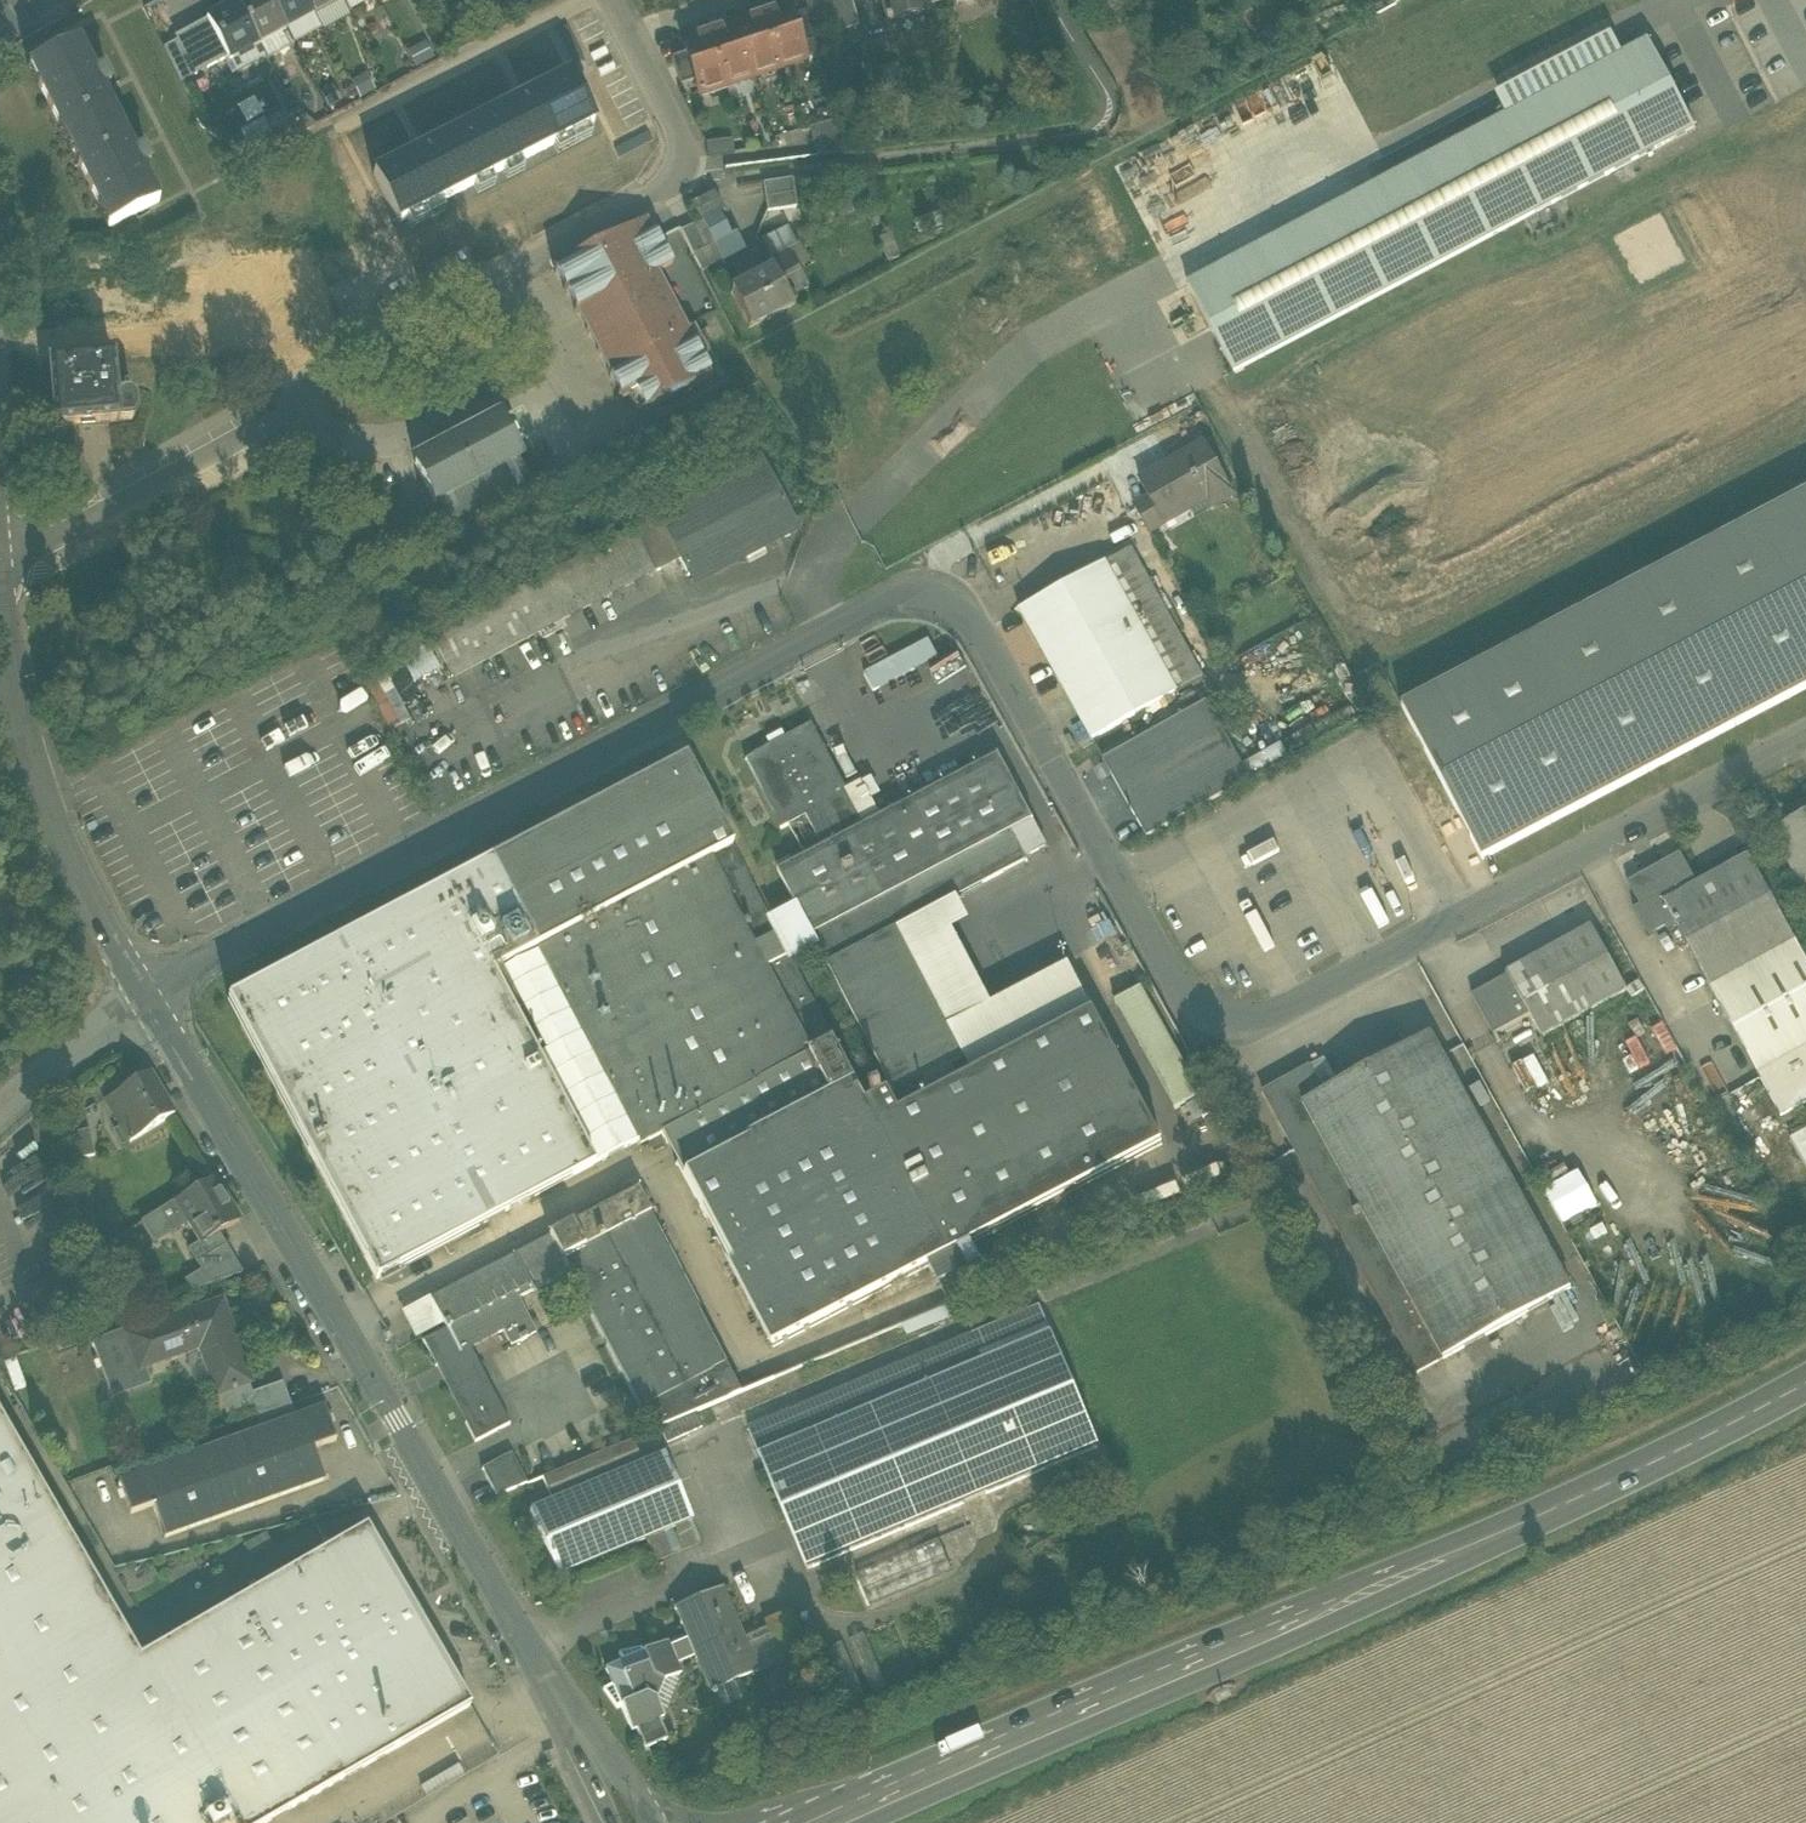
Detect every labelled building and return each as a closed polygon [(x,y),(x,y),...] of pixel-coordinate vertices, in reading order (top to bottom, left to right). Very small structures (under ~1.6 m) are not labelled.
[(37,20),(59,7),(54,0),(40,0),(29,7),(37,20)] [(259,46),(286,30),(270,0),(243,0),(236,4),(259,46)] [(286,30),(314,15),(306,0),(270,0),(286,30)] [(314,15),(341,0),(306,0),(314,15)] [(314,15),(322,29),(323,32),(351,17),(349,12),(342,0),(341,0),(314,15)] [(349,12),(371,0),(342,0),(349,12)] [(807,12),(815,40),(869,26),(862,0),(835,0),(806,8),(807,12)] [(950,0),(883,0),(885,6),(892,4),(896,19),(920,12),(919,9),(950,0)] [(208,19),(206,20),(209,24),(227,58),(230,63),(232,62),(231,60),(259,46),(236,4),(209,19),(208,19)] [(889,21),(896,19),(892,4),(885,6),(889,21)] [(773,8),(760,12),(779,70),(793,66),(792,64),(805,59),(800,45),(791,17),(788,8),(775,13),(773,8)] [(749,22),(735,26),(752,77),(766,72),(766,75),(779,70),(760,12),(747,17),(749,22)] [(800,45),(815,40),(807,12),(791,17),(800,45)] [(286,30),(294,45),(322,29),(314,15),(286,30)] [(209,24),(177,42),(195,76),(223,60),(227,58),(209,24)] [(720,26),(707,30),(727,88),(740,83),(739,81),(752,77),(735,26),(722,30),(720,26)] [(294,45),(286,30),(259,46),(266,58),(267,60),(294,45)] [(714,92),(727,88),(707,30),(694,35),(696,39),(682,44),(686,53),(695,81),(699,94),(713,90),(714,92)] [(1600,59),(1619,49),(1611,35),(1495,96),(1506,117),(1603,66),(1600,59)] [(177,42),(164,48),(181,83),(195,76),(177,42)] [(435,58),(426,42),(407,52),(416,68),(435,58)] [(1649,42),(1625,55),(1603,66),(1506,117),(1187,285),(1233,372),(1694,129),(1649,42)] [(68,126),(76,143),(118,122),(79,43),(36,64),(45,81),(38,84),(61,130),(68,126)] [(223,60),(232,77),(266,58),(259,46),(231,60),(232,62),(230,63),(227,58),(223,60)] [(1600,59),(1603,66),(1625,55),(1621,48),(1619,49),(1600,59)] [(671,58),(681,85),(695,81),(686,53),(671,58)] [(898,64),(880,69),(883,82),(902,77),(898,64)] [(360,100),(377,92),(367,73),(351,82),(360,100)] [(570,77),(472,126),(496,174),(595,125),(570,77)] [(342,101),(334,86),(321,93),(329,108),(342,101)] [(240,131),(252,155),(275,144),(263,120),(240,131)] [(810,129),(813,143),(841,135),(837,121),(810,129)] [(158,202),(118,122),(76,143),(85,160),(78,163),(101,209),(108,205),(116,223),(158,202)] [(398,223),(496,174),(472,126),(374,175),(398,223)] [(846,153),(841,135),(813,143),(817,157),(846,153)] [(734,139),(711,142),(717,155),(736,153),(734,139)] [(763,184),(767,212),(796,207),(791,179),(763,184)] [(856,192),(832,198),(837,217),(860,211),(856,192)] [(700,222),(722,262),(744,249),(736,234),(731,237),(719,215),(724,212),(714,194),(691,206),(700,222)] [(133,266),(43,274),(51,358),(154,349),(223,330),(340,273),(305,198),(224,237),(185,254),(152,264),(133,266)] [(941,211),(914,220),(918,234),(946,226),(941,211)] [(339,226),(385,319),(410,307),(365,214),(339,226)] [(628,397),(637,415),(711,376),(702,358),(701,356),(695,359),(690,349),(702,342),(694,328),(687,331),(657,273),(671,266),(647,220),(554,269),(583,325),(623,400),(628,397)] [(700,222),(694,225),(705,249),(694,254),(703,272),(722,262),(700,222)] [(682,231),(693,255),(694,254),(705,249),(694,225),(682,231)] [(760,241),(772,263),(788,255),(799,250),(787,227),(760,241)] [(900,258),(890,233),(876,239),(886,264),(900,258)] [(799,250),(788,255),(796,270),(809,263),(801,248),(799,250)] [(767,266),(771,274),(788,264),(792,272),(796,270),(788,255),(772,263),(767,266)] [(806,289),(796,270),(792,272),(788,264),(771,274),(731,295),(749,329),(796,304),(792,297),(806,289)] [(701,356),(702,358),(708,355),(702,342),(690,349),(695,359),(701,356)] [(129,395),(116,396),(113,358),(49,363),(55,427),(99,424),(119,422),(119,421),(132,420),(135,414),(134,400),(129,395)] [(447,525),(530,482),(498,420),(415,464),(447,525)] [(1151,499),(1162,519),(1205,495),(1208,501),(1213,510),(1235,497),(1207,445),(1141,482),(1151,499)] [(662,526),(765,471),(758,458),(655,512),(658,519),(662,526)] [(679,558),(689,576),(792,521),(765,471),(662,526),(679,558)] [(1482,860),(1805,690),(1805,494),(1402,707),(1482,860)] [(1162,519),(1166,525),(1208,501),(1205,495),(1162,519)] [(1134,508),(1149,534),(1166,525),(1162,519),(1151,499),(1134,508)] [(633,534),(653,571),(679,558),(662,526),(658,519),(633,534)] [(792,521),(689,576),(695,589),(798,534),(792,521)] [(432,640),(452,678),(653,571),(633,534),(432,640)] [(1131,549),(1106,563),(1178,693),(1203,678),(1131,549)] [(1020,611),(1092,740),(1178,693),(1106,563),(1020,611)] [(929,640),(864,674),(874,694),(939,659),(929,640)] [(439,673),(427,649),(402,661),(414,686),(439,673)] [(1103,760),(1147,838),(1250,780),(1206,702),(1103,760)] [(821,950),(894,1091),(896,1094),(912,1086),(964,1059),(896,930),(939,907),(958,897),(1026,862),(1024,857),(1045,846),(1032,822),(1033,821),(999,757),(881,818),(865,826),(847,790),(812,724),(745,760),(781,829),(790,825),(807,857),(779,871),(798,906),(821,950)] [(1312,726),(1285,741),(1294,756),(1320,741),(1312,726)] [(1281,743),(1243,764),(1252,779),(1289,758),(1281,743)] [(490,859),(536,947),(710,857),(732,845),(686,757),(490,859)] [(872,777),(847,790),(865,826),(881,818),(873,801),(882,796),(872,777)] [(1805,898),(1805,813),(1770,833),(1805,898)] [(732,845),(710,857),(814,1055),(836,1044),(794,964),(772,921),(732,845)] [(1627,883),(1640,906),(1641,908),(1660,897),(1663,904),(1697,885),(1680,854),(1627,883)] [(662,1134),(814,1055),(710,857),(536,947),(637,1140),(640,1146),(662,1134)] [(1697,885),(1663,904),(1674,923),(1710,989),(1795,942),(1748,857),(1697,885)] [(501,966),(536,947),(490,859),(226,998),(373,1280),(593,1165),(537,1058),(491,971),(501,966)] [(971,923),(958,897),(939,907),(953,933),(971,923)] [(1649,937),(1674,923),(1663,904),(1660,897),(1641,908),(1640,906),(1634,910),(1649,937)] [(798,906),(772,921),(794,964),(821,950),(798,906)] [(953,933),(939,907),(896,930),(964,1059),(973,1077),(1094,1012),(1068,965),(992,1006),(953,933)] [(32,920),(37,934),(58,921),(51,909),(32,920)] [(1506,973),(1508,976),(1530,1016),(1541,1037),(1626,991),(1591,926),(1506,973)] [(1757,1075),(1805,1048),(1805,962),(1795,942),(1710,989),(1757,1075)] [(537,1058),(593,1165),(637,1140),(536,947),(501,966),(547,1053),(537,1058)] [(1494,1035),(1530,1016),(1508,976),(1472,995),(1494,1035)] [(1116,1001),(1175,1110),(1201,1096),(1142,987),(1116,1001)] [(921,1104),(912,1086),(896,1094),(894,1091),(867,1104),(947,1257),(958,1252),(971,1245),(1163,1145),(1151,1122),(1094,1012),(973,1077),(921,1104)] [(1303,1105),(1442,1360),(1571,1290),(1432,1035),(1339,1085),(1319,1096),(1303,1105)] [(662,1134),(682,1174),(856,1083),(836,1044),(814,1055),(662,1134)] [(1757,1075),(1781,1117),(1805,1103),(1805,1048),(1757,1075)] [(1325,1060),(1305,1070),(1319,1096),(1339,1085),(1325,1060)] [(1417,1374),(1442,1360),(1303,1105),(1319,1096),(1305,1070),(1264,1093),(1417,1374)] [(149,1071),(115,1091),(140,1133),(174,1112),(149,1071)] [(929,1267),(947,1257),(867,1104),(856,1083),(682,1174),(773,1348),(929,1267)] [(127,1141),(140,1133),(115,1091),(102,1099),(127,1141)] [(1194,1104),(1203,1119),(1209,1116),(1201,1100),(1194,1104)] [(76,1130),(81,1157),(94,1155),(90,1128),(76,1130)] [(1790,1139),(1805,1169),(1805,1131),(1790,1139)] [(1579,1172),(1544,1191),(1564,1226),(1598,1207),(1579,1172)] [(187,1224),(199,1241),(201,1244),(218,1234),(240,1220),(214,1178),(173,1203),(141,1223),(152,1243),(187,1224)] [(548,1234),(549,1237),(561,1259),(562,1259),(570,1273),(655,1430),(741,1394),(647,1214),(648,1213),(636,1190),(572,1224),(571,1222),(548,1234)] [(225,1247),(218,1234),(201,1244),(199,1241),(187,1250),(196,1264),(225,1247)] [(534,1292),(570,1273),(562,1259),(561,1259),(549,1237),(515,1256),(534,1292)] [(983,1268),(971,1245),(958,1252),(968,1271),(970,1275),(983,1268)] [(196,1264),(209,1285),(241,1274),(225,1247),(196,1264)] [(531,1294),(534,1292),(515,1256),(513,1252),(511,1253),(513,1256),(433,1299),(431,1296),(429,1297),(444,1324),(446,1329),(489,1306),(502,1330),(510,1346),(535,1333),(517,1299),(530,1292),(531,1294)] [(947,1257),(929,1267),(939,1286),(968,1271),(958,1252),(947,1257)] [(416,1339),(444,1324),(429,1297),(401,1311),(416,1339)] [(956,1303),(902,1326),(907,1338),(961,1315),(956,1303)] [(1042,1305),(974,1333),(1033,1475),(1101,1446),(1042,1305)] [(469,1349),(502,1330),(489,1306),(446,1329),(422,1341),(476,1441),(509,1423),(469,1349)] [(199,1348),(217,1396),(249,1383),(221,1313),(209,1318),(205,1308),(136,1335),(126,1338),(139,1372),(199,1348)] [(90,1343),(109,1393),(142,1380),(139,1372),(126,1338),(136,1335),(133,1327),(90,1343)] [(809,1569),(1033,1475),(974,1333),(749,1427),(809,1569)] [(26,1387),(15,1359),(3,1364),(13,1392),(26,1387)] [(253,1395),(249,1383),(217,1396),(226,1420),(255,1417),(247,1397),(253,1395)] [(247,1397),(255,1417),(289,1405),(281,1384),(253,1395),(247,1397)] [(256,1417),(261,1431),(295,1419),(289,1405),(256,1417)] [(324,1408),(295,1419),(261,1431),(118,1482),(130,1515),(153,1506),(314,1449),(336,1441),(324,1408)] [(470,1706),(367,1527),(140,1658),(0,1415),(0,1822),(268,1822),(470,1706)] [(541,1478),(551,1501),(642,1463),(632,1439),(541,1478)] [(325,1481),(314,1449),(153,1506),(164,1538),(325,1481)] [(665,1453),(642,1463),(551,1501),(529,1510),(557,1577),(646,1540),(693,1521),(665,1453)] [(483,1469),(497,1496),(528,1484),(512,1454),(483,1469)] [(702,1543),(693,1521),(646,1540),(655,1563),(702,1543)] [(266,1532),(243,1544),(251,1558),(273,1546),(266,1532)] [(861,1570),(874,1601),(951,1569),(938,1538),(861,1570)] [(674,1609),(687,1639),(695,1658),(710,1694),(714,1692),(740,1681),(758,1673),(743,1638),(722,1588),(674,1609)] [(768,1628),(783,1662),(809,1651),(794,1616),(768,1628)] [(783,1662),(768,1628),(743,1638),(758,1673),(783,1662)] [(687,1639),(669,1647),(677,1665),(695,1658),(687,1639)] [(632,1732),(636,1730),(659,1720),(664,1718),(656,1701),(664,1682),(681,1675),(677,1665),(669,1647),(668,1643),(643,1653),(641,1649),(618,1653),(622,1662),(605,1669),(612,1685),(603,1689),(617,1709),(621,1707),(632,1732)] [(656,1701),(664,1718),(681,1675),(664,1682),(656,1701)] [(747,1699),(740,1681),(714,1692),(722,1710),(747,1699)] [(846,1689),(852,1704),(865,1698),(859,1683),(846,1689)] [(668,1740),(659,1720),(636,1730),(644,1750),(668,1740)]
